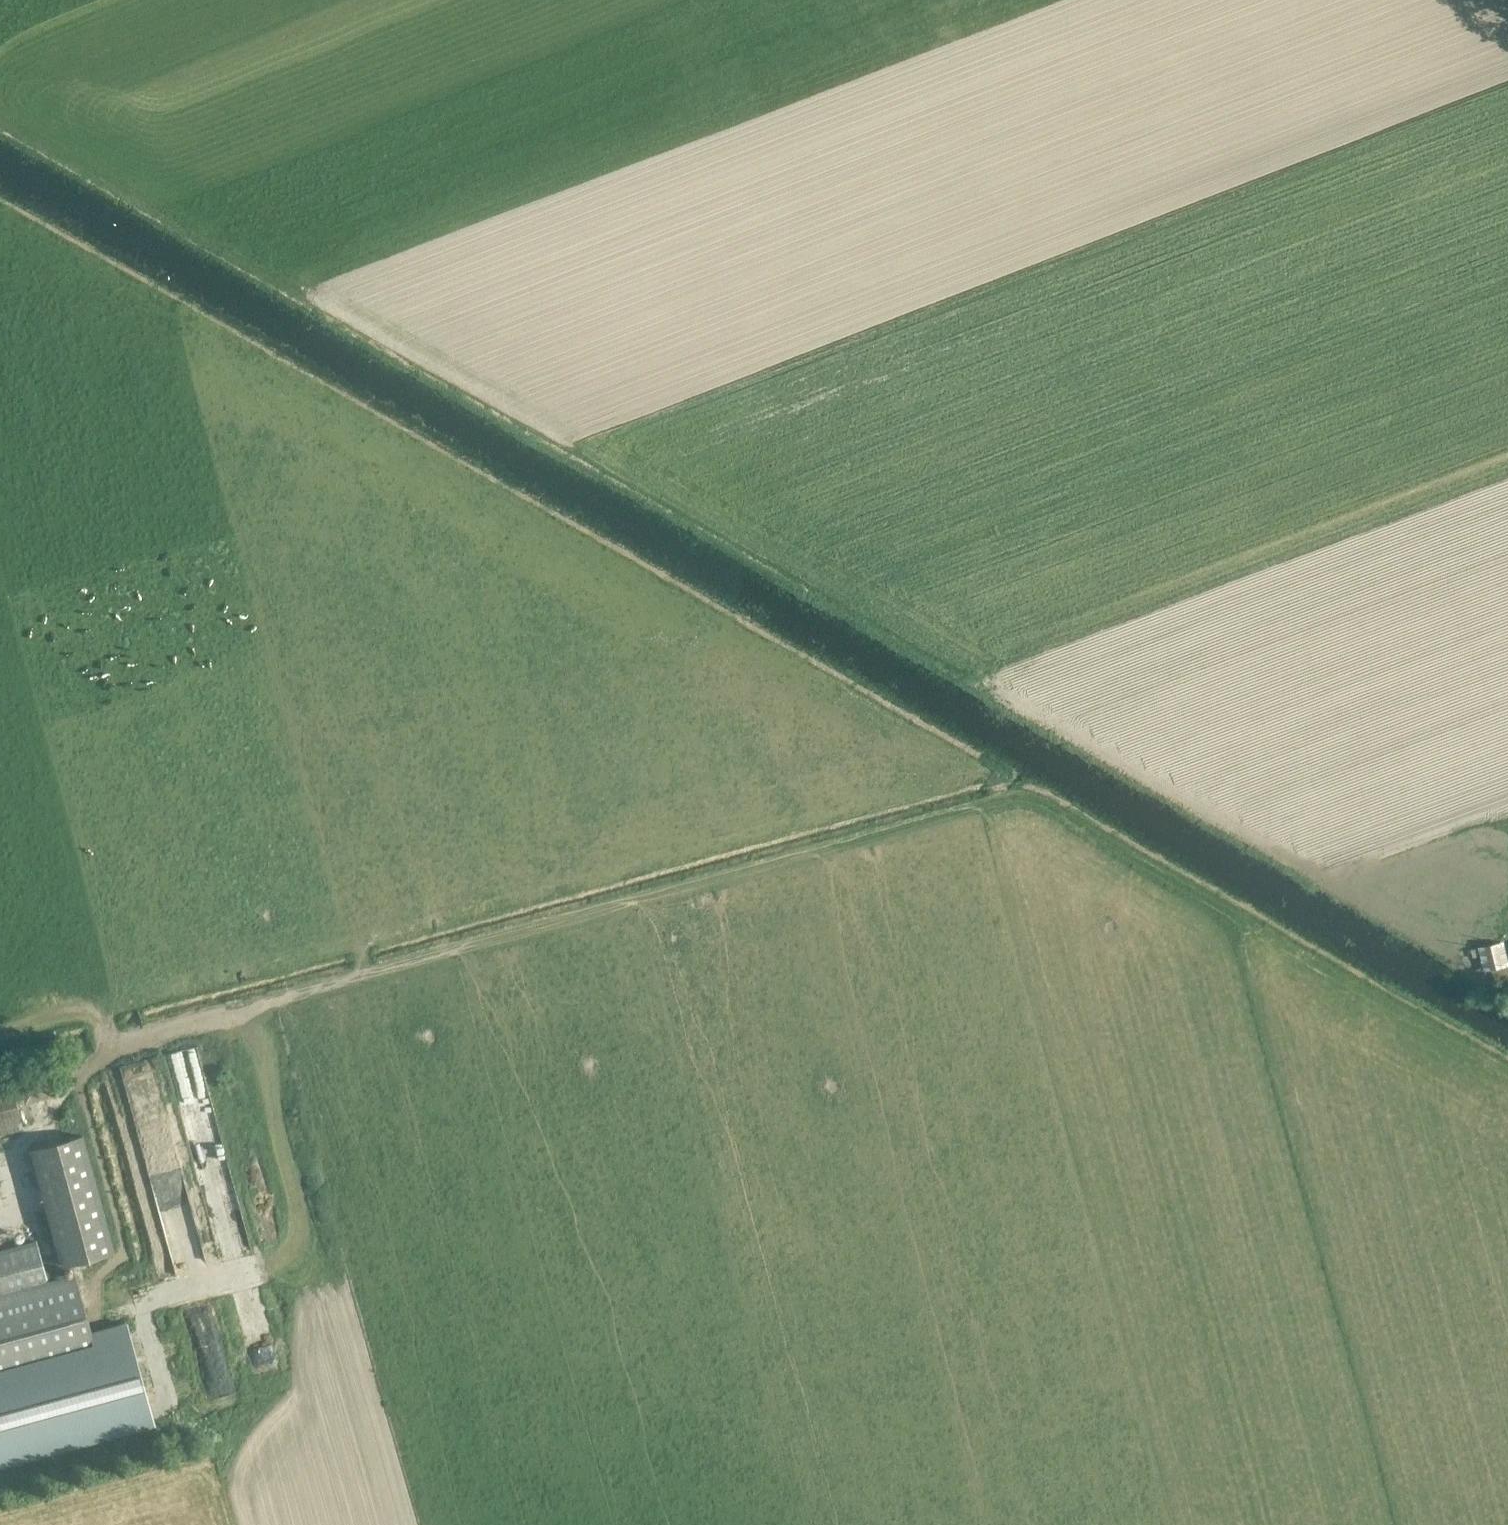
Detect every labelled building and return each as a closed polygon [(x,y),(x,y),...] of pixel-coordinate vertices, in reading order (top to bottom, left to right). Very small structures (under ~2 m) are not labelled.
[(1476,945),(1483,969),(1507,963),(1507,960),(1502,940),(1476,945)] [(21,1074),(25,1093),(42,1089),(38,1070),(21,1074)] [(171,1082),(197,1079),(197,1072),(170,1074),(171,1082)] [(0,1081),(0,1133),(22,1127),(8,1079),(0,1081)] [(196,1086),(175,1087),(176,1101),(197,1101),(196,1086)] [(236,1133),(232,1114),(237,1113),(235,1103),(220,1106),(226,1135),(236,1133)] [(199,1128),(185,1133),(199,1170),(218,1163),(209,1140),(205,1141),(199,1128)] [(29,1148),(60,1265),(112,1251),(81,1134),(29,1148)] [(88,1332),(73,1274),(45,1281),(34,1240),(0,1250),(0,1381),(95,1355),(88,1332)] [(147,1260),(152,1275),(167,1270),(163,1255),(147,1260)] [(228,1386),(208,1308),(186,1313),(205,1392),(228,1386)] [(150,1420),(124,1322),(88,1332),(95,1355),(0,1381),(0,1460),(150,1420)]
